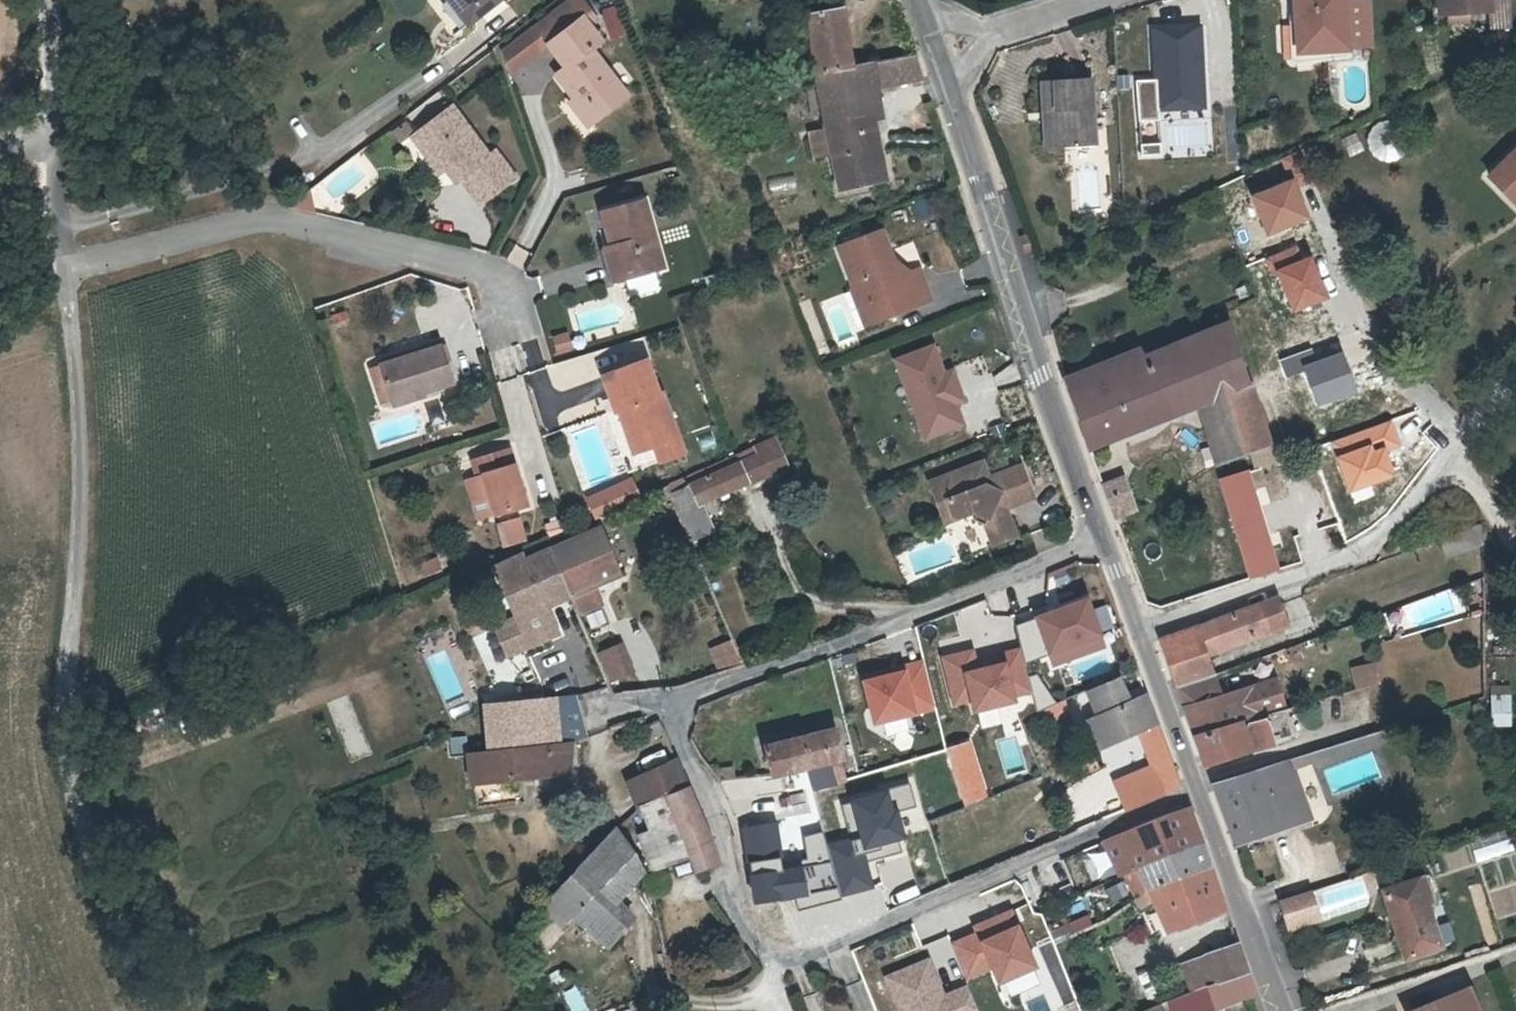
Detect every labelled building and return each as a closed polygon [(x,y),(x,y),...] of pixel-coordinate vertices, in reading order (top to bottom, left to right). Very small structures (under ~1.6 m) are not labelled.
[(472,19),(498,0),(457,0),(472,19)] [(548,39),(583,12),(574,0),(569,0),(538,24),(548,39)] [(1303,22),(1305,51),(1370,46),(1366,0),(1296,0),(1297,22),(1303,22)] [(1489,9),(1490,30),(1509,28),(1507,0),(1443,0),(1444,12),(1489,9)] [(815,66),(815,68),(853,62),(843,2),(806,7),(814,58),(805,60),(805,67),(815,66)] [(611,39),(627,32),(615,3),(599,10),(611,39)] [(572,92),(590,116),(626,89),(590,41),(600,34),(583,12),(548,39),(566,61),(555,70),(572,92)] [(548,39),(534,19),(502,42),(510,68),(548,39)] [(1199,26),(1155,27),(1157,108),(1200,106),(1199,26)] [(913,53),(867,60),(870,81),(921,74),(913,53)] [(805,60),(793,61),(794,69),(805,67),(805,60)] [(885,178),(870,81),(867,60),(853,62),(815,68),(837,186),(885,178)] [(1041,113),(1052,112),(1054,145),(1093,144),(1089,78),(1040,79),(1041,113)] [(585,120),(590,116),(572,92),(567,96),(585,120)] [(450,98),(415,123),(442,160),(452,174),(459,170),(477,196),(511,172),(493,146),(487,150),(450,98)] [(436,164),(442,160),(415,123),(410,127),(436,164)] [(1489,175),(1505,191),(1515,181),(1515,148),(1489,175)] [(771,190),(795,188),(794,177),(770,179),(771,190)] [(1505,191),(1515,202),(1515,181),(1505,191)] [(614,241),(623,273),(662,262),(643,195),(600,207),(610,242),(614,241)] [(884,296),(887,310),(926,297),(915,264),(906,269),(884,252),(887,249),(879,226),(834,242),(843,267),(855,276),(848,284),(870,300),(884,296)] [(612,276),(623,273),(614,241),(610,242),(603,243),(612,276)] [(1229,321),(1249,374),(1328,344),(1304,278),(1224,308),(1229,321)] [(860,319),(887,310),(884,296),(870,300),(848,284),(860,319)] [(1098,434),(1202,393),(1249,374),(1229,321),(1143,354),(1140,348),(1112,359),(1065,378),(1090,445),(1100,441),(1098,434)] [(550,335),(554,354),(573,349),(568,331),(550,335)] [(445,338),(383,355),(383,359),(392,392),(393,394),(456,378),(445,338)] [(918,415),(928,412),(936,435),(967,424),(959,403),(956,393),(965,390),(958,370),(950,373),(940,345),(898,359),(918,415)] [(649,438),(674,429),(659,387),(655,389),(644,356),(599,371),(612,409),(616,407),(622,405),(636,442),(649,438)] [(392,392),(383,359),(372,362),(382,396),(392,392)] [(1251,445),(1269,440),(1249,374),(1202,393),(1222,455),(1251,445)] [(956,393),(959,403),(968,400),(965,390),(956,393)] [(628,445),(636,442),(622,405),(616,407),(628,445)] [(928,412),(918,415),(926,438),(936,435),(928,412)] [(680,447),(674,429),(649,438),(655,455),(680,447)] [(1251,445),(1270,506),(1287,501),(1269,440),(1251,445)] [(754,477),(781,466),(772,441),(752,448),(755,455),(747,458),(754,477)] [(632,453),(636,468),(655,463),(650,448),(632,453)] [(481,481),(489,513),(489,516),(521,509),(508,452),(470,461),(475,482),(481,481)] [(667,488),(685,531),(702,524),(693,499),(754,477),(747,458),(667,488)] [(1114,511),(1182,485),(1171,458),(1103,483),(1114,511)] [(994,545),(1015,537),(1009,519),(1015,517),(1012,510),(1018,507),(1017,504),(1038,497),(1027,467),(995,479),(989,461),(934,481),(946,514),(956,511),(958,514),(964,518),(964,519),(980,513),(991,519),(987,524),(994,545)] [(481,481),(475,482),(465,484),(472,516),(489,513),(481,481)] [(590,497),(599,516),(631,502),(623,483),(590,497)] [(599,516),(590,497),(581,501),(589,521),(599,516)] [(950,525),(964,519),(964,518),(958,514),(956,511),(946,514),(950,525)] [(501,545),(526,541),(521,515),(496,520),(501,545)] [(1021,536),(1015,517),(1009,519),(1015,537),(1021,536)] [(702,524),(685,531),(687,537),(704,530),(702,524)] [(583,590),(612,578),(594,534),(541,556),(560,600),(569,621),(592,611),(583,590)] [(1304,557),(1298,536),(1281,541),(1249,553),(1257,575),(1304,557)] [(541,556),(518,566),(515,560),(489,572),(510,621),(539,609),(560,600),(541,556)] [(1179,683),(1211,672),(1203,651),(1287,621),(1278,594),(1161,634),(1179,683)] [(1087,597),(1034,617),(1051,664),(1104,645),(1087,597)] [(539,609),(510,621),(489,630),(500,658),(550,636),(539,609)] [(1295,642),(1283,646),(1286,657),(1299,653),(1295,642)] [(613,646),(586,658),(597,684),(624,672),(613,646)] [(739,664),(731,647),(713,655),(720,670),(739,664)] [(974,648),(939,656),(951,710),(969,705),(971,714),(1017,703),(1015,697),(1029,694),(1019,650),(1009,653),(1011,660),(978,667),(974,648)] [(905,666),(858,678),(870,727),(937,710),(923,656),(904,661),(905,666)] [(1381,659),(1358,666),(1363,684),(1381,678),(1381,659)] [(1179,683),(1186,704),(1219,695),(1211,672),(1179,683)] [(1090,692),(1100,718),(1090,722),(1100,748),(1138,735),(1153,769),(1114,784),(1124,813),(1182,790),(1138,673),(1090,692)] [(1277,678),(1258,684),(1268,713),(1284,709),(1288,708),(1277,678)] [(1490,726),(1511,726),(1511,683),(1490,683),(1490,726)] [(1268,713),(1258,684),(1219,695),(1186,704),(1198,735),(1268,713)] [(480,712),(485,756),(553,745),(549,703),(480,712)] [(1292,733),(1284,709),(1268,713),(1198,735),(1208,762),(1275,740),(1274,738),(1292,733)] [(1377,731),(1311,752),(1314,759),(1316,758),(1319,765),(1381,745),(1377,731)] [(761,745),(766,772),(832,761),(836,760),(830,732),(761,745)] [(983,790),(964,737),(945,742),(963,797),(983,790)] [(563,744),(553,745),(485,756),(465,759),(470,786),(567,772),(563,744)] [(1311,752),(1301,755),(1303,762),(1314,759),(1311,752)] [(1301,755),(1292,758),(1294,765),(1303,762),(1301,755)] [(638,808),(648,802),(683,781),(671,756),(623,782),(638,808)] [(732,775),(730,763),(713,765),(712,757),(702,757),(717,776),(732,775)] [(1235,836),(1310,810),(1294,765),(1292,758),(1216,781),(1235,836)] [(832,761),(766,772),(770,786),(813,785),(837,780),(832,761)] [(683,781),(648,802),(659,827),(641,836),(653,863),(687,847),(695,866),(713,861),(709,847),(705,832),(683,781)] [(777,821),(743,828),(752,904),(807,894),(804,866),(830,861),(839,898),(873,888),(868,860),(900,850),(897,840),(906,838),(898,813),(916,807),(909,785),(840,802),(850,840),(826,844),(822,832),(803,837),(805,858),(782,863),(777,821)] [(1105,855),(1115,877),(1140,868),(1204,844),(1191,811),(1162,817),(1079,850),(1082,858),(1088,856),(1090,861),(1105,855)] [(1505,825),(1469,837),(1475,856),(1511,845),(1505,825)] [(535,912),(559,932),(570,919),(603,947),(629,918),(613,901),(646,867),(633,851),(613,832),(535,912)] [(1153,896),(1183,882),(1214,869),(1204,844),(1140,868),(1153,896)] [(1221,888),(1214,869),(1183,882),(1191,901),(1221,888)] [(1383,887),(1386,897),(1430,883),(1427,872),(1383,887)] [(1228,909),(1221,888),(1191,901),(1183,882),(1153,896),(1171,934),(1228,909)] [(1435,898),(1430,883),(1386,897),(1406,958),(1442,946),(1428,901),(1435,898)] [(1280,901),(1290,933),(1326,923),(1316,890),(1280,901)] [(1011,905),(972,922),(975,930),(951,940),(968,980),(993,970),(998,982),(1037,966),(1011,905)] [(1062,927),(1065,937),(1088,928),(1085,918),(1062,927)] [(1195,992),(1216,985),(1249,972),(1239,943),(1184,964),(1195,992)] [(883,973),(899,1010),(975,1010),(965,987),(946,995),(930,954),(883,973)] [(1256,993),(1249,972),(1216,985),(1223,1005),(1250,996),(1251,996),(1256,993)] [(1471,989),(1415,1010),(1480,1010),(1475,998),(1471,989)] [(1161,1001),(1133,1010),(1164,1010),(1161,1001)]
